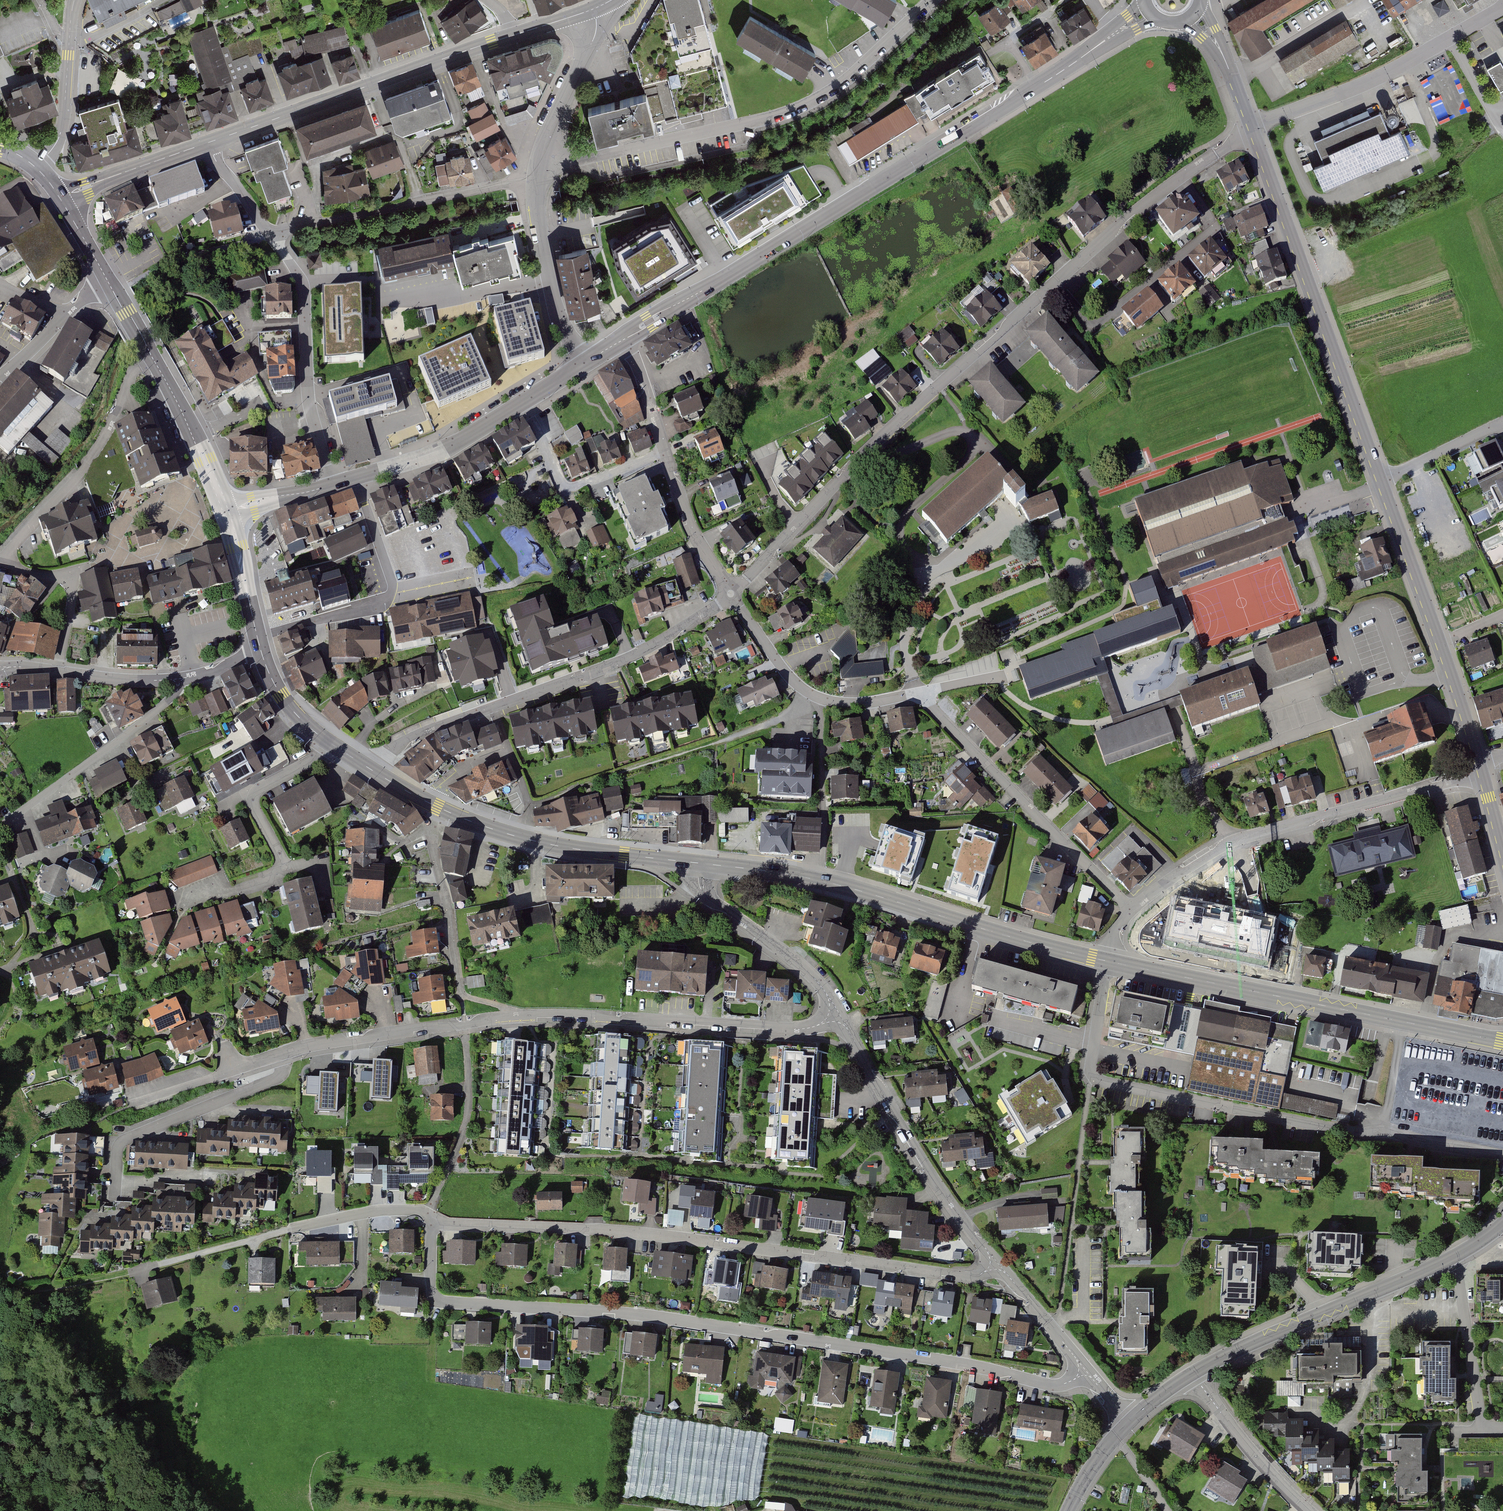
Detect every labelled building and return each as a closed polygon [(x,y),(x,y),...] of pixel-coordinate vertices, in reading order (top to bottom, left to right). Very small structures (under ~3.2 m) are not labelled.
[(99,19),(102,18),(106,26),(127,16),(123,8),(138,0),(90,0),(99,19)] [(157,11),(160,19),(163,17),(164,18),(185,8),(181,0),(178,0),(157,11)] [(440,22),(455,41),(487,18),(474,0),(471,0),(440,22)] [(538,13),(575,0),(534,0),(538,13)] [(631,49),(645,93),(586,109),(594,142),(616,136),(614,131),(640,125),(641,130),(653,127),(652,121),(727,103),(699,0),(660,0),(631,49)] [(850,3),(883,21),(895,0),(852,0),(850,3)] [(1022,11),(1039,0),(1014,0),(1022,11)] [(1227,21),(1250,59),(1272,45),(1262,29),(1310,0),(1261,0),(1227,21)] [(1394,16),(1420,0),(1384,0),(1394,16)] [(1010,21),(998,3),(978,16),(990,33),(1010,21)] [(420,6),(370,24),(381,54),(431,36),(420,6)] [(1096,27),(1083,7),(1060,21),(1073,42),(1096,27)] [(736,38),(769,57),(783,33),(750,14),(736,38)] [(1360,41),(1346,19),(1279,59),(1292,82),(1360,41)] [(214,24),(188,33),(207,87),(225,80),(233,78),(222,46),(214,24)] [(1400,25),(1389,30),(1397,47),(1407,43),(1400,25)] [(306,40),(302,41),(303,45),(290,48),(291,54),(328,47),(327,37),(346,33),(344,27),(305,34),(306,40)] [(1057,51),(1044,30),(1022,44),(1035,65),(1057,51)] [(817,51),(783,33),(769,57),(803,76),(817,51)] [(547,39),(486,58),(506,123),(530,115),(558,58),(560,51),(560,46),(556,41),(553,38),(547,39)] [(228,44),(222,46),(233,78),(225,80),(227,85),(232,83),(234,88),(241,85),(243,85),(242,81),(248,79),(246,74),(255,71),(249,53),(233,59),(228,44)] [(353,52),(331,60),(339,82),(361,74),(353,52)] [(906,103),(838,145),(850,164),(994,76),(979,52),(904,98),(906,103)] [(283,67),(277,69),(287,95),(332,78),(323,53),(297,62),(297,60),(282,65),(283,67)] [(472,61),(449,70),(457,91),(465,88),(469,97),(483,92),(472,61)] [(1487,69),(1501,92),(1502,91),(1502,65),(1501,61),(1487,69)] [(243,85),(241,85),(249,108),(275,99),(267,76),(259,78),(258,75),(248,79),(242,81),(243,85)] [(439,76),(385,95),(395,124),(409,131),(441,119),(442,122),(454,117),(439,76)] [(15,96),(8,99),(17,124),(57,109),(48,84),(39,87),(36,80),(12,89),(15,96)] [(221,85),(202,91),(204,95),(197,98),(206,125),(239,114),(229,87),(222,89),(221,85)] [(80,138),(71,141),(79,167),(143,148),(136,122),(128,125),(119,96),(79,108),(84,127),(77,129),(80,138)] [(162,114),(154,116),(161,142),(192,134),(181,96),(166,100),(168,109),(161,111),(162,114)] [(367,99),(331,111),(342,141),(377,128),(367,99)] [(483,102),(468,109),(473,121),(468,123),(475,139),(499,127),(491,110),(488,112),(483,102)] [(1344,118),(1321,128),(1324,135),(1314,139),(1323,161),(1313,165),(1313,166),(1324,190),(1408,154),(1411,153),(1400,128),(1390,132),(1380,110),(1370,115),(1368,108),(1344,118)] [(307,153),(342,141),(331,111),(296,124),(307,153)] [(856,133),(873,122),(869,116),(852,127),(856,133)] [(278,135),(245,147),(256,178),(260,176),(268,198),(292,189),(283,163),(288,161),(278,135)] [(504,136),(476,151),(487,171),(515,156),(504,136)] [(395,138),(363,150),(373,176),(405,164),(395,138)] [(445,166),(436,167),(439,184),(449,182),(449,184),(455,183),(455,185),(468,182),(468,179),(473,179),(470,157),(464,158),(463,155),(448,157),(449,160),(444,161),(445,166)] [(354,161),(323,169),(325,202),(371,191),(365,166),(356,168),(354,161)] [(195,164),(149,181),(159,208),(205,191),(195,164)] [(1249,182),(1238,164),(1217,176),(1227,195),(1249,182)] [(734,249),(821,194),(805,165),(732,189),(707,203),(734,249)] [(400,187),(391,189),(393,195),(409,191),(404,170),(397,172),(400,187)] [(133,188),(104,202),(116,226),(145,213),(133,188)] [(12,247),(36,284),(77,258),(43,204),(32,211),(18,189),(0,200),(0,255),(12,247)] [(1105,220),(1088,200),(1065,219),(1082,240),(1105,220)] [(1175,200),(1154,215),(1173,240),(1186,230),(1188,233),(1201,224),(1185,203),(1180,207),(1175,200)] [(213,212),(208,213),(215,242),(243,234),(236,206),(231,208),(230,204),(212,208),(213,212)] [(615,243),(641,284),(701,248),(676,206),(615,243)] [(1259,210),(1235,218),(1243,240),(1267,231),(1259,210)] [(449,231),(379,246),(385,276),(455,262),(449,231)] [(486,239),(454,248),(463,282),(488,276),(489,280),(498,277),(497,273),(507,271),(508,274),(519,271),(513,250),(516,249),(513,235),(487,242),(486,239)] [(1227,260),(1210,241),(1188,260),(1205,279),(1227,260)] [(1109,264),(1100,270),(1113,286),(1123,278),(1126,282),(1145,266),(1127,244),(1107,261),(1109,264)] [(310,264),(323,261),(320,247),(307,250),(310,264)] [(1031,248),(1010,267),(1027,287),(1049,268),(1031,248)] [(587,249),(556,255),(568,313),(598,307),(587,249)] [(1277,251),(1255,259),(1265,286),(1287,278),(1277,251)] [(1180,268),(1158,285),(1173,305),(1195,288),(1180,268)] [(264,269),(228,276),(232,294),(268,287),(264,269)] [(1209,285),(1199,292),(1209,306),(1218,300),(1209,285)] [(292,288),(265,289),(266,319),(292,318),(292,288)] [(1123,314),(1116,319),(1127,333),(1134,328),(1137,331),(1164,309),(1147,289),(1121,312),(1123,314)] [(361,291),(321,292),(325,363),(364,362),(361,291)] [(985,294),(965,312),(981,330),(1001,311),(985,294)] [(46,316),(16,298),(0,325),(31,342),(46,316)] [(509,367),(544,357),(530,306),(495,316),(509,367)] [(421,325),(435,323),(433,309),(419,311),(421,325)] [(1098,372),(1047,312),(1024,332),(1075,391),(1098,372)] [(202,328),(174,344),(209,405),(259,376),(246,355),(224,367),(217,354),(235,344),(222,321),(204,332),(202,328)] [(91,334),(70,322),(42,370),(65,383),(88,343),(106,354),(113,340),(94,329),(91,334)] [(679,324),(645,344),(658,367),(692,347),(679,324)] [(910,327),(899,335),(908,347),(919,338),(910,327)] [(266,352),(292,350),(291,332),(258,334),(259,356),(267,355),(266,352)] [(944,332),(923,350),(938,368),(959,351),(944,332)] [(471,340),(418,363),(438,409),(491,386),(471,340)] [(1006,378),(1039,352),(1030,340),(996,366),(1006,378)] [(869,379),(887,366),(875,349),(857,362),(869,379)] [(292,350),(266,352),(267,355),(268,383),(269,383),(272,383),(282,382),(282,381),(293,381),(294,380),(296,380),(294,350),(292,350)] [(992,365),(969,384),(1003,423),(1026,404),(992,365)] [(617,366),(594,378),(610,407),(614,404),(624,424),(643,414),(632,393),(617,366)] [(0,390),(0,449),(8,457),(21,443),(35,455),(24,467),(40,481),(73,443),(57,429),(42,446),(29,434),(54,406),(16,372),(0,390)] [(901,373),(882,390),(896,406),(915,389),(901,373)] [(272,383),(269,383),(275,394),(292,393),(293,392),(295,390),(295,388),(294,380),(293,381),(282,381),(282,382),(272,383)] [(389,380),(329,397),(336,423),(364,416),(397,406),(389,380)] [(693,391),(672,400),(682,421),(702,413),(693,391)] [(866,404),(854,412),(858,418),(844,427),(854,443),(869,432),(866,427),(877,419),(866,404)] [(115,428),(118,436),(135,483),(139,482),(142,488),(161,481),(179,474),(172,455),(168,457),(155,420),(152,421),(151,418),(149,415),(115,428)] [(345,462),(349,467),(376,459),(364,416),(336,423),(343,446),(340,447),(345,462)] [(523,421),(491,440),(506,463),(537,444),(523,421)] [(571,445),(585,440),(579,426),(565,432),(571,445)] [(715,431),(694,440),(704,462),(725,453),(715,431)] [(645,432),(628,438),(635,457),(652,450),(645,432)] [(811,455),(826,471),(843,456),(823,434),(814,442),(818,447),(811,455)] [(267,441),(229,441),(229,476),(268,475),(267,441)] [(285,458),(281,459),(286,481),(321,473),(316,451),(314,451),(312,442),(283,449),(285,458)] [(615,442),(597,449),(604,468),(622,461),(615,442)] [(1474,456),(1483,473),(1474,477),(1483,495),(1492,491),(1502,512),(1502,462),(1495,446),(1474,456)] [(481,448),(453,464),(464,484),(493,468),(481,448)] [(795,472),(810,488),(828,472),(826,471),(811,455),(807,451),(798,460),(803,465),(795,472)] [(576,460),(565,465),(571,480),(589,473),(581,452),(574,455),(576,460)] [(986,458),(923,516),(948,544),(1001,496),(1014,510),(1025,500),(1012,486),(986,458)] [(1241,464),(1134,501),(1146,536),(1154,558),(1165,588),(1295,543),(1282,506),(1293,502),(1279,460),(1244,473),(1241,464)] [(779,489),(795,505),(812,489),(810,488),(795,472),(791,468),(783,476),(787,481),(779,489)] [(415,486),(408,489),(414,503),(421,501),(422,505),(453,492),(443,469),(413,482),(415,486)] [(654,472),(621,484),(641,541),(674,530),(654,472)] [(731,477),(709,486),(718,507),(725,504),(728,511),(742,506),(731,477)] [(393,487),(370,496),(385,538),(414,524),(401,488),(395,491),(393,487)] [(298,509),(277,516),(287,546),(305,540),(307,545),(325,538),(323,532),(351,522),(348,514),(358,511),(351,493),(299,511),(298,509)] [(1051,496),(1023,507),(1029,525),(1058,514),(1051,496)] [(85,504),(42,520),(55,558),(98,542),(85,504)] [(566,510),(546,519),(555,539),(558,537),(565,553),(581,545),(575,530),(578,529),(571,513),(568,514),(566,510)] [(828,534),(814,549),(833,567),(862,536),(842,518),(828,534)] [(739,525),(719,539),(733,558),(753,543),(739,525)] [(153,527),(135,532),(136,536),(138,545),(139,549),(157,544),(157,542),(160,541),(162,537),(161,531),(157,528),(153,529),(153,527)] [(603,528),(588,533),(594,548),(609,543),(603,528)] [(357,529),(326,543),(334,560),(365,547),(357,529)] [(132,546),(138,545),(136,536),(130,537),(132,546)] [(1354,549),(1366,584),(1398,573),(1386,538),(1354,549)] [(174,571),(146,578),(152,606),(230,586),(221,548),(171,560),(174,571)] [(690,558),(674,563),(683,592),(699,586),(690,558)] [(787,566),(765,584),(776,597),(798,579),(787,566)] [(108,569),(80,575),(83,592),(78,593),(82,613),(90,611),(92,624),(118,619),(115,604),(109,575),(108,569)] [(109,575),(115,604),(143,599),(137,570),(109,575)] [(271,583),(264,585),(273,617),(317,604),(320,613),(350,604),(340,573),(319,579),(318,574),(307,577),(306,573),(289,578),(288,575),(276,578),(277,581),(271,583)] [(0,613),(4,608),(19,621),(44,591),(24,578),(22,581),(0,576),(0,613)] [(1063,654),(1019,669),(1030,700),(1096,678),(1114,730),(1095,736),(1105,766),(1175,742),(1165,712),(1183,706),(1192,733),(1261,710),(1256,695),(1330,670),(1316,629),(1250,652),(1257,670),(1123,715),(1103,659),(1180,633),(1172,609),(1163,612),(1152,580),(1130,587),(1141,619),(1061,648),(1063,654)] [(656,595),(633,601),(639,623),(663,616),(661,610),(668,608),(667,605),(680,601),(675,585),(655,590),(656,595)] [(1483,611),(1493,609),(1489,592),(1479,594),(1483,611)] [(470,594),(389,610),(396,645),(477,629),(476,621),(486,619),(481,598),(471,600),(470,594)] [(544,602),(508,616),(533,678),(610,648),(598,620),(557,633),(555,629),(544,602)] [(796,606),(768,621),(775,634),(783,630),(784,632),(804,621),(796,606)] [(715,630),(706,635),(716,656),(729,649),(731,652),(743,646),(730,620),(714,628),(715,630)] [(31,626),(16,623),(6,651),(24,655),(31,626)] [(0,626),(0,655),(2,656),(10,628),(0,626)] [(31,626),(24,655),(39,659),(46,630),(31,626)] [(291,635),(277,640),(284,657),(305,650),(303,646),(309,644),(302,626),(289,631),(291,635)] [(853,627),(832,654),(839,679),(883,675),(882,659),(855,663),(854,656),(859,653),(853,627)] [(360,634),(329,634),(329,661),(363,661),(363,658),(380,658),(380,629),(360,629),(360,634)] [(61,633),(46,630),(39,659),(54,662),(61,633)] [(117,667),(137,668),(137,639),(117,638),(117,667)] [(447,657),(456,684),(463,681),(465,687),(492,678),(490,672),(498,670),(490,642),(485,644),(483,638),(453,647),(455,654),(447,657)] [(158,639),(137,639),(137,668),(157,668),(158,639)] [(1487,642),(1463,651),(1470,670),(1494,662),(1487,642)] [(305,653),(281,664),(293,691),(319,679),(318,678),(329,674),(319,650),(306,655),(305,653)] [(649,666),(638,670),(643,685),(678,672),(673,658),(662,662),(661,657),(647,662),(649,666)] [(418,664),(422,686),(436,683),(431,658),(413,661),(414,665),(418,664)] [(414,665),(389,670),(394,695),(423,690),(422,686),(418,664),(414,665)] [(242,668),(220,679),(236,710),(258,699),(242,668)] [(368,703),(390,697),(384,674),(362,680),(362,681),(368,703)] [(49,676),(29,677),(31,712),(51,711),(49,676)] [(11,713),(31,712),(29,677),(9,678),(11,713)] [(765,679),(737,692),(745,709),(754,704),(755,708),(778,697),(770,681),(767,683),(765,679)] [(75,680),(56,681),(57,713),(76,713),(75,680)] [(339,700),(354,717),(369,704),(368,703),(362,681),(339,700)] [(219,690),(188,704),(193,717),(209,710),(213,718),(228,711),(219,690)] [(113,701),(105,706),(119,732),(145,719),(141,711),(143,710),(137,698),(134,699),(130,692),(123,696),(122,693),(111,699),(113,701)] [(1475,701),(1483,729),(1502,724),(1502,693),(1475,701)] [(690,696),(609,712),(615,744),(696,727),(690,696)] [(337,699),(322,713),(340,732),(355,717),(354,717),(339,700),(337,699)] [(263,700),(237,719),(253,743),(265,735),(260,728),(275,717),(263,700)] [(1015,732),(983,701),(966,718),(998,749),(1015,732)] [(589,703),(508,720),(515,751),(595,734),(589,703)] [(1390,730),(1365,738),(1374,765),(1437,745),(1424,707),(1386,720),(1390,730)] [(913,709),(886,715),(890,734),(917,729),(913,709)] [(0,714),(0,723),(13,723),(13,714),(0,714)] [(837,728),(832,729),(834,739),(840,737),(841,744),(863,740),(860,720),(836,725),(837,728)] [(433,735),(394,766),(421,784),(451,757),(477,747),(472,731),(468,721),(438,731),(433,735)] [(493,723),(472,731),(477,747),(502,743),(493,723)] [(162,728),(129,745),(141,768),(174,751),(162,728)] [(210,772),(203,776),(212,793),(219,790),(223,796),(264,772),(262,770),(272,764),(262,747),(253,753),(250,748),(209,771),(210,772)] [(805,756),(756,754),(755,778),(762,778),(761,799),(811,801),(813,773),(805,773),(805,756)] [(1072,790),(1039,759),(1023,776),(1055,807),(1072,790)] [(471,778),(448,789),(465,806),(517,782),(506,760),(484,771),(483,768),(470,774),(471,778)] [(976,778),(958,760),(948,771),(949,778),(944,784),(954,794),(949,799),(939,800),(940,811),(960,811),(972,800),(981,809),(987,803),(990,806),(996,800),(981,784),(979,786),(974,781),(976,778)] [(117,761),(93,772),(104,794),(127,783),(117,761)] [(1294,808),(1317,801),(1309,774),(1287,781),(1294,808)] [(366,783),(353,775),(343,792),(356,800),(352,805),(359,810),(364,802),(372,807),(368,814),(388,827),(391,823),(405,838),(422,823),(408,807),(364,785),(366,783)] [(185,777),(155,793),(165,812),(195,797),(185,777)] [(857,778),(831,779),(832,801),(858,800),(857,778)] [(313,781),(272,804),(290,837),(332,814),(313,781)] [(1090,784),(1080,793),(1087,800),(1097,791),(1090,784)] [(551,809),(533,814),(534,829),(556,829),(556,833),(605,823),(602,814),(622,810),(618,790),(598,794),(598,796),(577,802),(576,800),(550,807),(551,809)] [(1245,798),(1252,821),(1275,813),(1268,791),(1245,798)] [(1099,793),(1090,802),(1101,812),(1109,802),(1099,793)] [(629,814),(630,837),(666,836),(668,844),(701,849),(700,827),(716,826),(715,799),(680,799),(680,806),(643,806),(642,814),(629,814)] [(138,801),(116,812),(126,833),(148,823),(138,801)] [(50,818),(35,824),(44,849),(97,829),(94,820),(96,820),(91,807),(66,816),(61,803),(46,808),(50,818)] [(922,808),(909,809),(910,818),(922,817),(922,808)] [(1467,809),(1445,814),(1462,880),(1489,873),(1476,823),(1471,825),(1467,809)] [(748,811),(718,811),(718,827),(748,827),(748,811)] [(1107,835),(1089,818),(1071,838),(1088,854),(1107,835)] [(239,821),(220,831),(230,851),(250,841),(239,821)] [(790,828),(760,828),(760,857),(789,857),(789,853),(818,854),(818,822),(790,822),(790,828)] [(472,838),(447,830),(439,858),(445,876),(464,878),(472,838)] [(379,833),(347,831),(346,847),(353,848),(353,856),(349,856),(349,866),(351,866),(348,911),(380,913),(384,868),(374,867),(375,849),(378,849),(379,833)] [(1358,842),(1331,848),(1336,871),(1365,864),(1365,860),(1382,856),(1384,864),(1413,857),(1409,836),(1381,842),(1378,831),(1356,836),(1358,842)] [(27,832),(10,839),(18,860),(35,853),(27,832)] [(900,879),(913,843),(893,837),(881,873),(900,879)] [(1141,850),(1130,837),(1104,860),(1115,871),(1109,876),(1127,897),(1161,868),(1143,848),(1141,850)] [(981,893),(994,849),(964,841),(953,876),(961,879),(960,887),(981,893)] [(218,874),(211,856),(174,871),(168,878),(179,889),(218,874)] [(50,869),(43,872),(37,889),(43,897),(54,902),(64,897),(68,887),(74,893),(86,895),(89,891),(96,877),(94,869),(79,863),(69,867),(66,876),(50,869)] [(1065,871),(1035,863),(1022,911),(1052,919),(1065,871)] [(613,869),(582,870),(582,898),(613,897),(613,869)] [(582,870),(548,870),(548,898),(552,898),(552,903),(560,902),(560,898),(582,898),(582,870)] [(324,929),(312,881),(283,888),(295,936),(324,929)] [(461,884),(449,887),(454,905),(465,902),(461,884)] [(17,918),(7,888),(0,891),(0,924),(17,918)] [(138,907),(141,919),(167,911),(166,905),(167,902),(165,892),(150,897),(147,895),(138,898),(140,907),(138,907)] [(842,914),(771,892),(767,906),(791,913),(811,919),(805,940),(815,943),(814,947),(841,956),(847,934),(837,931),(842,914)] [(1277,917),(1174,897),(1164,947),(1267,967),(1277,917)] [(333,900),(325,900),(327,914),(335,913),(333,900)] [(258,926),(253,905),(240,909),(238,902),(228,904),(226,909),(220,911),(227,935),(237,933),(238,937),(247,935),(250,936),(253,931),(251,928),(258,926)] [(1105,912),(1084,906),(1076,930),(1098,936),(1105,912)] [(1467,906),(1439,912),(1443,933),(1471,927),(1467,906)] [(222,933),(214,909),(204,912),(203,916),(197,918),(204,942),(213,939),(215,935),(222,933)] [(510,912),(469,922),(475,948),(519,937),(513,912),(510,912)] [(169,916),(143,923),(149,942),(160,948),(172,925),(169,916)] [(199,943),(191,917),(182,920),(171,944),(181,950),(199,943)] [(1440,930),(1426,928),(1421,950),(1435,953),(1440,930)] [(436,931),(413,934),(416,957),(439,953),(436,931)] [(899,941),(879,935),(873,959),(892,965),(899,941)] [(65,956),(32,967),(42,997),(108,973),(98,945),(65,956)] [(1442,963),(1434,1008),(1443,1011),(1443,1014),(1469,1020),(1470,1017),(1499,1022),(1502,1022),(1502,955),(1453,945),(1450,963),(1442,963)] [(943,953),(917,946),(912,968),(938,975),(943,953)] [(343,973),(360,991),(366,982),(369,984),(370,981),(374,980),(375,982),(383,981),(380,962),(377,963),(376,954),(346,958),(348,967),(343,973)] [(708,960),(638,954),(635,994),(705,999),(708,960)] [(1324,962),(1305,959),(1302,979),(1321,982),(1324,962)] [(1428,976),(1346,962),(1341,991),(1423,1004),(1428,976)] [(270,987),(284,996),(288,999),(304,996),(300,972),(297,972),(295,963),(273,967),(275,977),(269,986),(270,987)] [(988,994),(1021,1003),(1028,977),(979,963),(972,989),(975,990),(988,994)] [(338,1016),(338,1019),(357,1015),(356,1007),(353,1006),(353,1003),(360,991),(343,973),(337,983),(342,988),(341,991),(337,988),(327,990),(326,1000),(328,1018),(338,1016)] [(736,1001),(764,1003),(765,996),(765,988),(766,975),(738,973),(736,1001)] [(442,976),(420,980),(423,1003),(445,1000),(442,976)] [(484,976),(467,978),(469,988),(485,986),(484,976)] [(1078,990),(1028,977),(1021,1003),(1070,1017),(1078,990)] [(766,998),(766,1003),(770,1003),(783,1004),(788,1005),(788,999),(789,988),(789,982),(767,980),(766,991),(766,998)] [(923,1016),(937,1020),(947,984),(932,980),(923,1016)] [(270,987),(265,994),(279,1004),(284,996),(270,987)] [(274,1012),(279,1004),(265,994),(260,1002),(274,1012)] [(402,995),(394,997),(396,1011),(404,1010),(402,995)] [(1180,1008),(1116,996),(1112,1017),(1108,1040),(1194,1056),(1187,1092),(1280,1110),(1281,1107),(1336,1118),(1338,1106),(1283,1095),(1296,1029),(1271,1024),(1272,1019),(1240,1012),(1240,1008),(1205,1002),(1203,1012),(1180,1008)] [(176,1001),(151,1011),(159,1030),(184,1020),(176,1001)] [(274,1012),(260,1002),(258,1001),(252,1010),(242,1012),(246,1034),(249,1033),(255,1032),(256,1035),(281,1031),(278,1014),(274,1012)] [(892,1021),(894,1042),(914,1040),(912,1019),(892,1021)] [(870,1023),(872,1044),(873,1044),(893,1042),(894,1042),(892,1021),(870,1023)] [(207,1041),(198,1022),(174,1033),(182,1052),(207,1041)] [(1350,1033),(1309,1024),(1303,1047),(1344,1057),(1350,1033)] [(629,1037),(599,1034),(599,1049),(628,1051),(629,1037)] [(71,1070),(98,1062),(92,1042),(67,1049),(71,1070)] [(537,1044),(507,1042),(506,1056),(536,1058),(537,1044)] [(717,1111),(722,1045),(689,1042),(688,1065),(683,1065),(679,1110),(684,1109),(717,1111)] [(436,1048),(417,1051),(421,1084),(435,1081),(435,1073),(438,1073),(436,1048)] [(628,1051),(599,1049),(598,1063),(627,1065),(628,1051)] [(811,1118),(815,1051),(783,1049),(782,1072),(776,1071),(773,1116),(778,1116),(811,1118)] [(536,1058),(506,1056),(505,1070),(535,1072),(536,1058)] [(157,1060),(123,1070),(127,1084),(162,1074),(157,1060)] [(392,1063),(373,1062),(371,1100),(391,1101),(392,1063)] [(627,1065),(598,1063),(597,1077),(626,1079),(627,1065)] [(117,1087),(112,1066),(86,1074),(91,1094),(117,1087)] [(997,1096),(1028,1146),(1076,1115),(1045,1066),(997,1096)] [(535,1072),(505,1070),(504,1084),(534,1086),(535,1072)] [(925,1074),(926,1096),(947,1094),(946,1077),(937,1078),(937,1073),(925,1074)] [(904,1081),(907,1106),(921,1105),(920,1097),(926,1096),(925,1074),(913,1075),(914,1080),(904,1081)] [(339,1076),(320,1075),(318,1112),(337,1113),(339,1076)] [(626,1079),(597,1077),(596,1091),(625,1093),(626,1079)] [(534,1086),(504,1084),(503,1098),(533,1100),(534,1086)] [(625,1093),(596,1091),(589,1090),(589,1105),(595,1105),(624,1107),(625,1093)] [(453,1097),(432,1097),(432,1119),(453,1119),(453,1097)] [(533,1100),(503,1098),(502,1112),(532,1114),(533,1100)] [(624,1107),(595,1105),(595,1119),(623,1121),(624,1107)] [(716,1133),(717,1111),(684,1109),(682,1131),(716,1133)] [(532,1114),(502,1112),(501,1126),(531,1128),(532,1114)] [(809,1140),(811,1118),(778,1116),(777,1137),(809,1140)] [(623,1121),(595,1119),(594,1133),(622,1135),(623,1121)] [(229,1134),(229,1147),(257,1149),(259,1125),(230,1123),(229,1134)] [(278,1153),(287,1153),(288,1130),(281,1130),(281,1126),(259,1125),(257,1149),(278,1150),(278,1153)] [(531,1128),(501,1126),(500,1140),(530,1142),(531,1128)] [(693,1160),(720,1162),(721,1133),(716,1133),(682,1131),(681,1153),(693,1154),(693,1160)] [(211,1133),(197,1132),(196,1155),(228,1157),(229,1147),(229,1134),(211,1133)] [(622,1135),(594,1133),(593,1147),(621,1149),(622,1135)] [(962,1136),(965,1162),(968,1162),(976,1161),(977,1170),(994,1168),(993,1154),(985,1155),(983,1138),(975,1139),(974,1134),(962,1136)] [(1146,1134),(1115,1134),(1114,1161),(1114,1170),(1110,1170),(1110,1199),(1114,1199),(1114,1207),(1114,1223),(1122,1223),(1122,1254),(1146,1254),(1147,1220),(1143,1220),(1143,1197),(1138,1197),(1138,1161),(1145,1161),(1146,1134)] [(101,1167),(102,1137),(57,1136),(57,1144),(66,1144),(65,1165),(86,1166),(101,1167)] [(941,1143),(943,1164),(965,1162),(962,1136),(948,1137),(949,1143),(941,1143)] [(808,1167),(809,1140),(777,1137),(767,1137),(767,1147),(776,1148),(775,1159),(788,1159),(787,1166),(808,1167)] [(1262,1140),(1212,1139),(1211,1171),(1228,1171),(1228,1176),(1254,1176),(1254,1181),(1263,1181),(1263,1188),(1320,1189),(1320,1155),(1262,1154),(1262,1140)] [(530,1142),(500,1140),(500,1153),(529,1156),(530,1142)] [(128,1147),(127,1164),(147,1164),(148,1145),(137,1144),(136,1148),(128,1147)] [(148,1145),(147,1164),(167,1166),(168,1145),(148,1145)] [(168,1145),(167,1166),(186,1167),(187,1146),(168,1145)] [(370,1174),(370,1185),(383,1185),(383,1170),(378,1170),(378,1148),(354,1148),(354,1174),(370,1174)] [(434,1148),(409,1148),(410,1175),(429,1175),(429,1171),(434,1171),(434,1148)] [(330,1153),(305,1153),(306,1175),(303,1175),(303,1184),(316,1184),(316,1195),(330,1195),(330,1176),(330,1153)] [(1424,1162),(1372,1161),(1372,1185),(1399,1185),(1399,1192),(1411,1192),(1415,1192),(1428,1193),(1427,1200),(1473,1201),(1473,1195),(1480,1195),(1481,1174),(1424,1173),(1424,1162)] [(85,1183),(86,1166),(65,1165),(65,1169),(55,1169),(54,1184),(63,1184),(85,1183)] [(399,1174),(386,1174),(387,1190),(399,1190),(399,1174)] [(256,1188),(256,1199),(277,1200),(277,1179),(256,1178),(256,1188)] [(649,1184),(626,1182),(624,1200),(639,1202),(638,1213),(654,1214),(655,1199),(648,1198),(649,1184)] [(99,1183),(85,1183),(63,1184),(63,1197),(74,1197),(84,1198),(83,1203),(98,1203),(99,1183)] [(235,1197),(235,1207),(256,1209),(256,1199),(256,1188),(235,1187),(235,1197)] [(680,1190),(671,1189),(669,1208),(678,1209),(680,1190)] [(134,1190),(132,1198),(143,1200),(145,1192),(134,1190)] [(714,1193),(686,1190),(685,1202),(692,1203),(691,1216),(711,1217),(714,1193)] [(561,1194),(538,1194),(538,1208),(561,1207),(561,1194)] [(62,1216),(73,1217),(74,1197),(63,1197),(44,1196),(43,1203),(52,1204),(52,1216),(62,1216)] [(214,1218),(235,1218),(235,1207),(235,1197),(215,1196),(215,1204),(204,1204),(204,1211),(214,1212),(214,1218)] [(771,1201),(749,1198),(745,1217),(767,1220),(766,1230),(775,1231),(777,1216),(769,1216),(771,1201)] [(906,1212),(907,1200),(887,1198),(887,1200),(875,1199),(873,1226),(902,1228),(904,1212),(906,1212)] [(154,1200),(153,1222),(174,1223),(174,1201),(154,1200)] [(846,1204),(806,1200),(803,1226),(827,1228),(826,1234),(843,1235),(846,1204)] [(194,1203),(174,1201),(174,1223),(194,1224),(194,1203)] [(1047,1204),(998,1208),(1000,1231),(1047,1227),(1047,1223),(1065,1222),(1064,1205),(1048,1207),(1047,1204)] [(133,1220),(133,1230),(153,1231),(153,1222),(154,1210),(133,1209),(133,1220)] [(670,1209),(667,1224),(683,1227),(686,1212),(670,1209)] [(902,1228),(900,1251),(932,1254),(935,1228),(928,1227),(929,1214),(906,1212),(904,1212),(902,1228)] [(61,1237),(62,1216),(52,1216),(42,1215),(41,1245),(58,1246),(58,1237),(61,1237)] [(111,1228),(111,1239),(132,1241),(133,1230),(133,1220),(112,1219),(111,1228)] [(90,1248),(111,1249),(111,1239),(111,1228),(91,1227),(91,1232),(81,1232),(81,1242),(90,1243),(90,1248)] [(413,1231),(390,1231),(391,1242),(393,1242),(394,1253),(413,1253),(413,1231)] [(1359,1235),(1310,1234),(1309,1274),(1351,1275),(1351,1270),(1358,1270),(1359,1235)] [(339,1242),(307,1242),(307,1264),(339,1264),(339,1242)] [(474,1243),(449,1242),(448,1252),(451,1252),(451,1262),(473,1262),(474,1243)] [(526,1245),(503,1245),(502,1265),(525,1267),(526,1245)] [(576,1246),(557,1245),(556,1265),(575,1267),(576,1246)] [(1258,1246),(1218,1245),(1217,1269),(1222,1269),(1221,1315),(1250,1316),(1250,1311),(1256,1311),(1258,1246)] [(625,1249),(606,1248),(605,1271),(615,1271),(615,1282),(629,1281),(630,1266),(625,1266),(625,1249)] [(130,1253),(123,1253),(123,1262),(132,1262),(132,1260),(140,1260),(140,1251),(130,1251),(130,1253)] [(691,1258),(657,1253),(654,1274),(685,1278),(686,1268),(689,1269),(691,1258)] [(275,1259),(249,1259),(249,1283),(274,1283),(275,1259)] [(736,1264),(718,1261),(715,1283),(733,1285),(736,1264)] [(786,1270),(765,1266),(762,1287),(783,1290),(786,1270)] [(829,1297),(831,1276),(812,1273),(810,1289),(803,1288),(802,1298),(810,1299),(810,1295),(829,1297)] [(529,1284),(532,1283),(533,1280),(533,1277),(531,1275),(529,1274),(526,1275),(524,1278),(524,1281),(526,1283),(529,1284)] [(1476,1274),(1477,1310),(1481,1310),(1481,1323),(1502,1323),(1502,1274),(1476,1274)] [(851,1278),(831,1276),(829,1297),(847,1300),(846,1305),(856,1307),(859,1285),(850,1283),(851,1278)] [(169,1280),(144,1286),(149,1305),(174,1299),(169,1280)] [(895,1285),(878,1282),(874,1312),(884,1313),(885,1305),(893,1306),(895,1285)] [(400,1284),(379,1283),(378,1308),(416,1310),(417,1289),(400,1288),(400,1284)] [(913,1287),(895,1285),(893,1306),(900,1307),(900,1313),(910,1315),(913,1287)] [(950,1316),(953,1294),(936,1292),(934,1293),(915,1290),(913,1307),(922,1308),(921,1312),(950,1316)] [(1152,1290),(1122,1290),(1122,1317),(1119,1317),(1119,1322),(1119,1352),(1146,1352),(1146,1315),(1152,1315),(1152,1290)] [(336,1298),(323,1298),(324,1320),(356,1320),(356,1306),(356,1298),(336,1298)] [(991,1302),(973,1298),(970,1321),(988,1323),(991,1302)] [(827,1299),(825,1307),(834,1309),(836,1301),(827,1299)] [(1029,1323),(1009,1320),(1006,1343),(1025,1346),(1029,1323)] [(489,1343),(489,1325),(468,1323),(467,1325),(453,1325),(452,1338),(466,1338),(466,1342),(489,1343)] [(546,1328),(517,1327),(517,1336),(523,1337),(523,1346),(533,1347),(533,1356),(545,1357),(546,1328)] [(579,1350),(601,1351),(602,1332),(572,1330),(572,1340),(580,1341),(579,1350)] [(656,1337),(625,1333),(623,1353),(653,1357),(656,1337)] [(1449,1342),(1423,1342),(1423,1357),(1420,1357),(1420,1371),(1423,1371),(1424,1400),(1456,1400),(1456,1379),(1450,1379),(1449,1342)] [(1322,1353),(1297,1354),(1298,1380),(1332,1378),(1332,1375),(1361,1374),(1360,1352),(1342,1353),(1342,1343),(1322,1344),(1322,1353)] [(724,1348),(685,1345),(683,1366),(707,1369),(706,1382),(722,1383),(724,1348)] [(801,1360),(758,1353),(754,1378),(749,1377),(749,1383),(751,1386),(758,1387),(761,1385),(761,1379),(756,1378),(757,1374),(776,1377),(775,1385),(778,1390),(776,1392),(782,1402),(791,1395),(785,1386),(786,1381),(791,1383),(792,1375),(799,1376),(801,1360)] [(846,1367),(824,1364),(819,1397),(815,1396),(814,1403),(830,1407),(831,1399),(842,1401),(846,1367)] [(893,1413),(898,1374),(876,1371),(871,1405),(880,1406),(879,1411),(893,1413)] [(945,1416),(949,1382),(927,1378),(923,1407),(918,1406),(917,1419),(930,1421),(931,1415),(945,1416)] [(1278,1382),(1278,1395),(1289,1396),(1289,1405),(1302,1406),(1303,1383),(1278,1382)] [(1000,1393),(966,1387),(962,1408),(974,1410),(972,1423),(994,1426),(1000,1393)] [(1063,1412),(1020,1406),(1017,1428),(1052,1433),(1050,1442),(1063,1444),(1064,1434),(1060,1433),(1063,1412)] [(1287,1414),(1264,1414),(1264,1431),(1270,1431),(1270,1436),(1285,1436),(1286,1452),(1302,1452),(1302,1462),(1303,1462),(1317,1462),(1317,1472),(1333,1472),(1333,1482),(1350,1482),(1350,1451),(1335,1451),(1335,1441),(1319,1441),(1319,1429),(1303,1429),(1303,1421),(1287,1421),(1287,1414)] [(1170,1428),(1166,1426),(1156,1444),(1188,1463),(1204,1435),(1176,1418),(1170,1428)] [(775,1421),(774,1429),(786,1430),(786,1423),(775,1421)] [(1421,1434),(1394,1435),(1394,1451),(1391,1451),(1391,1463),(1396,1463),(1396,1469),(1396,1488),(1407,1488),(1407,1493),(1428,1493),(1427,1471),(1421,1471),(1421,1454),(1421,1434)] [(1242,1472),(1223,1461),(1207,1487),(1233,1502),(1247,1479),(1240,1475),(1242,1472)]
